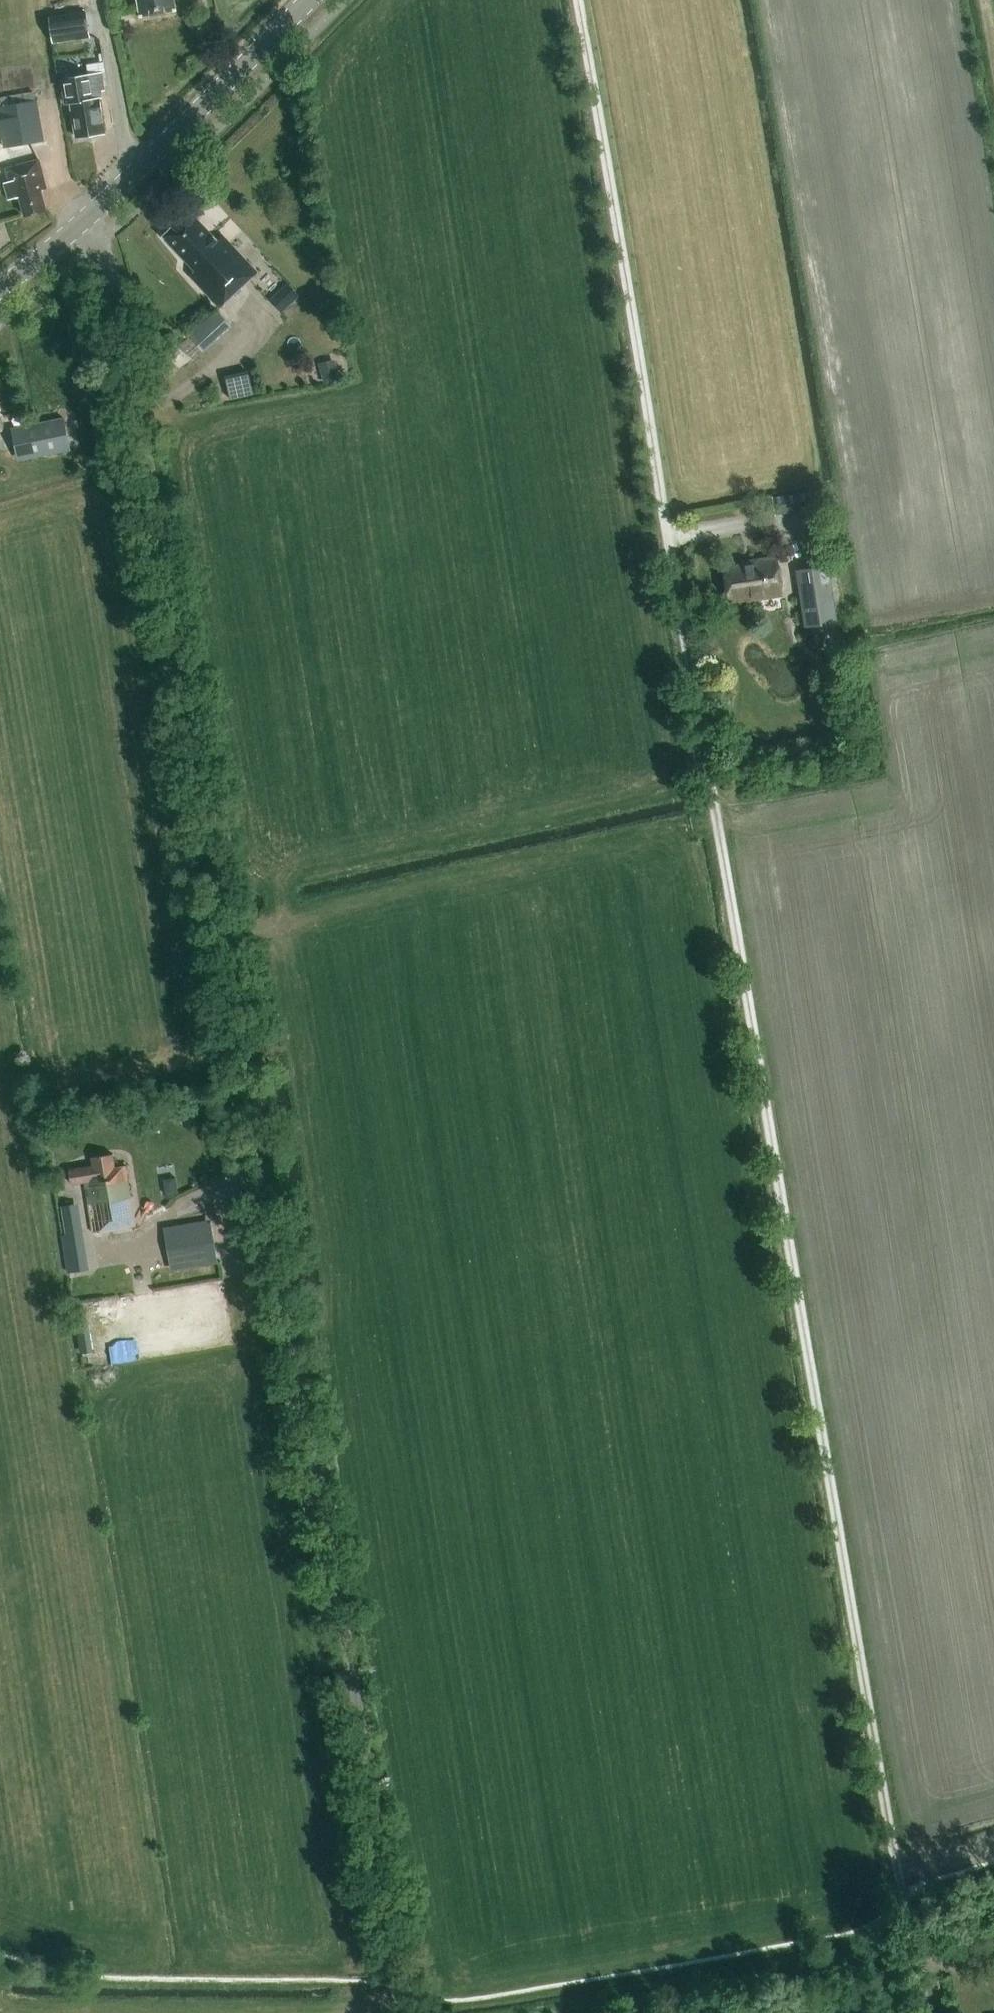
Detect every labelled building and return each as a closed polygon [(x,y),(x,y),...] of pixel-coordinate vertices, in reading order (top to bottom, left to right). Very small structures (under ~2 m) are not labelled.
[(62,13),(91,5),(90,0),(58,0),(62,13)] [(123,0),(111,0),(114,12),(125,10),(123,0)] [(141,17),(177,11),(175,0),(138,0),(141,17)] [(86,12),(49,17),(53,42),(89,37),(86,12)] [(62,79),(66,104),(71,103),(77,137),(91,135),(93,137),(101,135),(103,133),(105,133),(103,121),(102,115),(103,115),(100,98),(99,98),(98,91),(103,90),(100,73),(62,79)] [(35,92),(0,97),(0,126),(3,146),(44,140),(37,100),(35,101),(34,92),(35,92)] [(41,190),(47,188),(39,160),(0,170),(9,200),(19,197),(24,215),(47,209),(41,190)] [(222,306),(259,270),(228,239),(223,243),(190,211),(163,236),(196,269),(191,274),(222,306)] [(282,313),(300,295),(288,283),(270,301),(282,313)] [(189,335),(204,351),(231,326),(215,310),(189,335)] [(340,379),(335,360),(319,363),(324,383),(340,379)] [(233,400),(249,397),(254,395),(250,376),(229,381),(233,400)] [(65,417),(11,428),(18,460),(72,449),(65,417)] [(746,599),(781,594),(775,558),(741,563),(741,565),(724,567),(729,601),(746,599)] [(828,563),(796,567),(804,626),(836,622),(828,563)] [(71,1184),(78,1183),(84,1182),(92,1231),(135,1224),(125,1166),(115,1167),(112,1153),(91,1157),(93,1165),(69,1169),(71,1184)] [(83,1233),(78,1204),(60,1207),(65,1236),(83,1233)] [(208,1223),(167,1229),(173,1267),(214,1260),(208,1223)]
